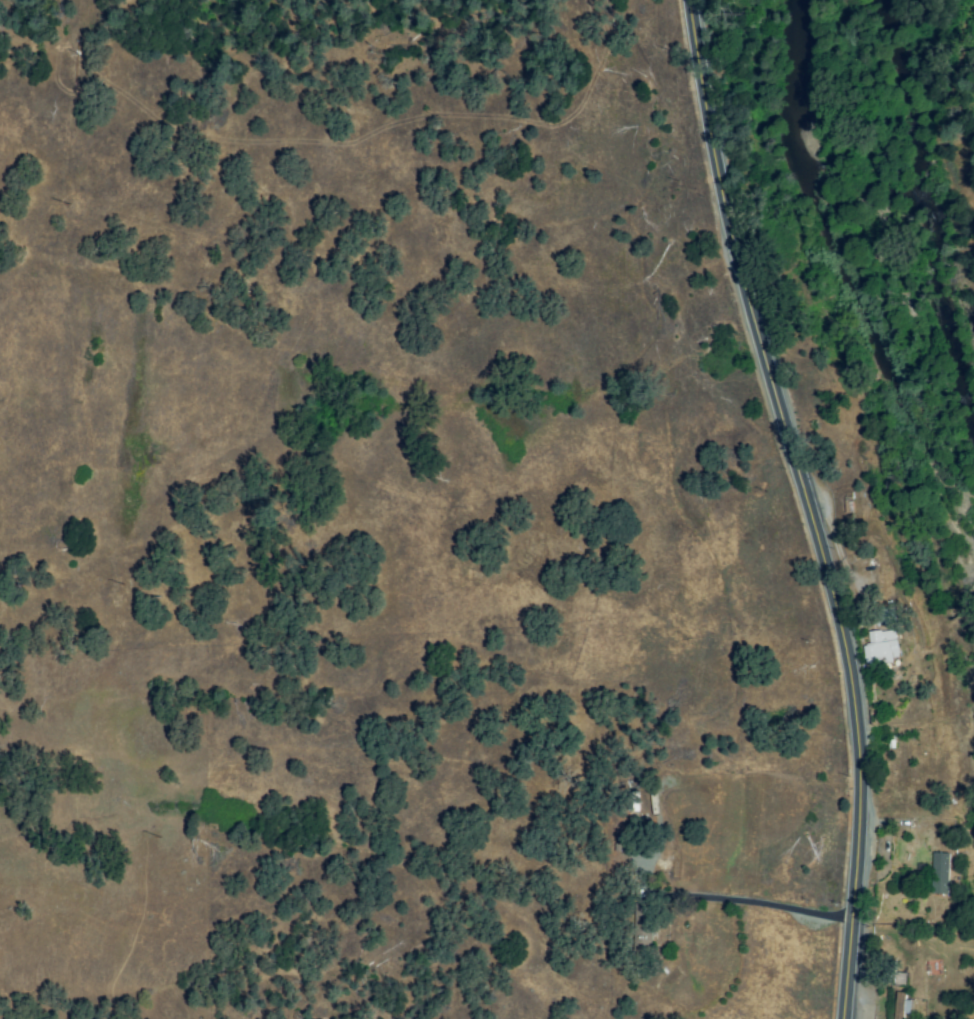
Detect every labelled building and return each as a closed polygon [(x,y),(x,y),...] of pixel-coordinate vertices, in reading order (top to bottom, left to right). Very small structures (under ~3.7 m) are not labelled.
[(868,632),(869,645),(864,646),(866,664),(900,662),(897,630),(868,632)] [(949,894),(950,853),(933,853),(932,893),(949,894)] [(911,1000),(905,1000),(905,993),(895,993),(894,1018),(903,1018),(903,1014),(911,1014),(911,1000)]
